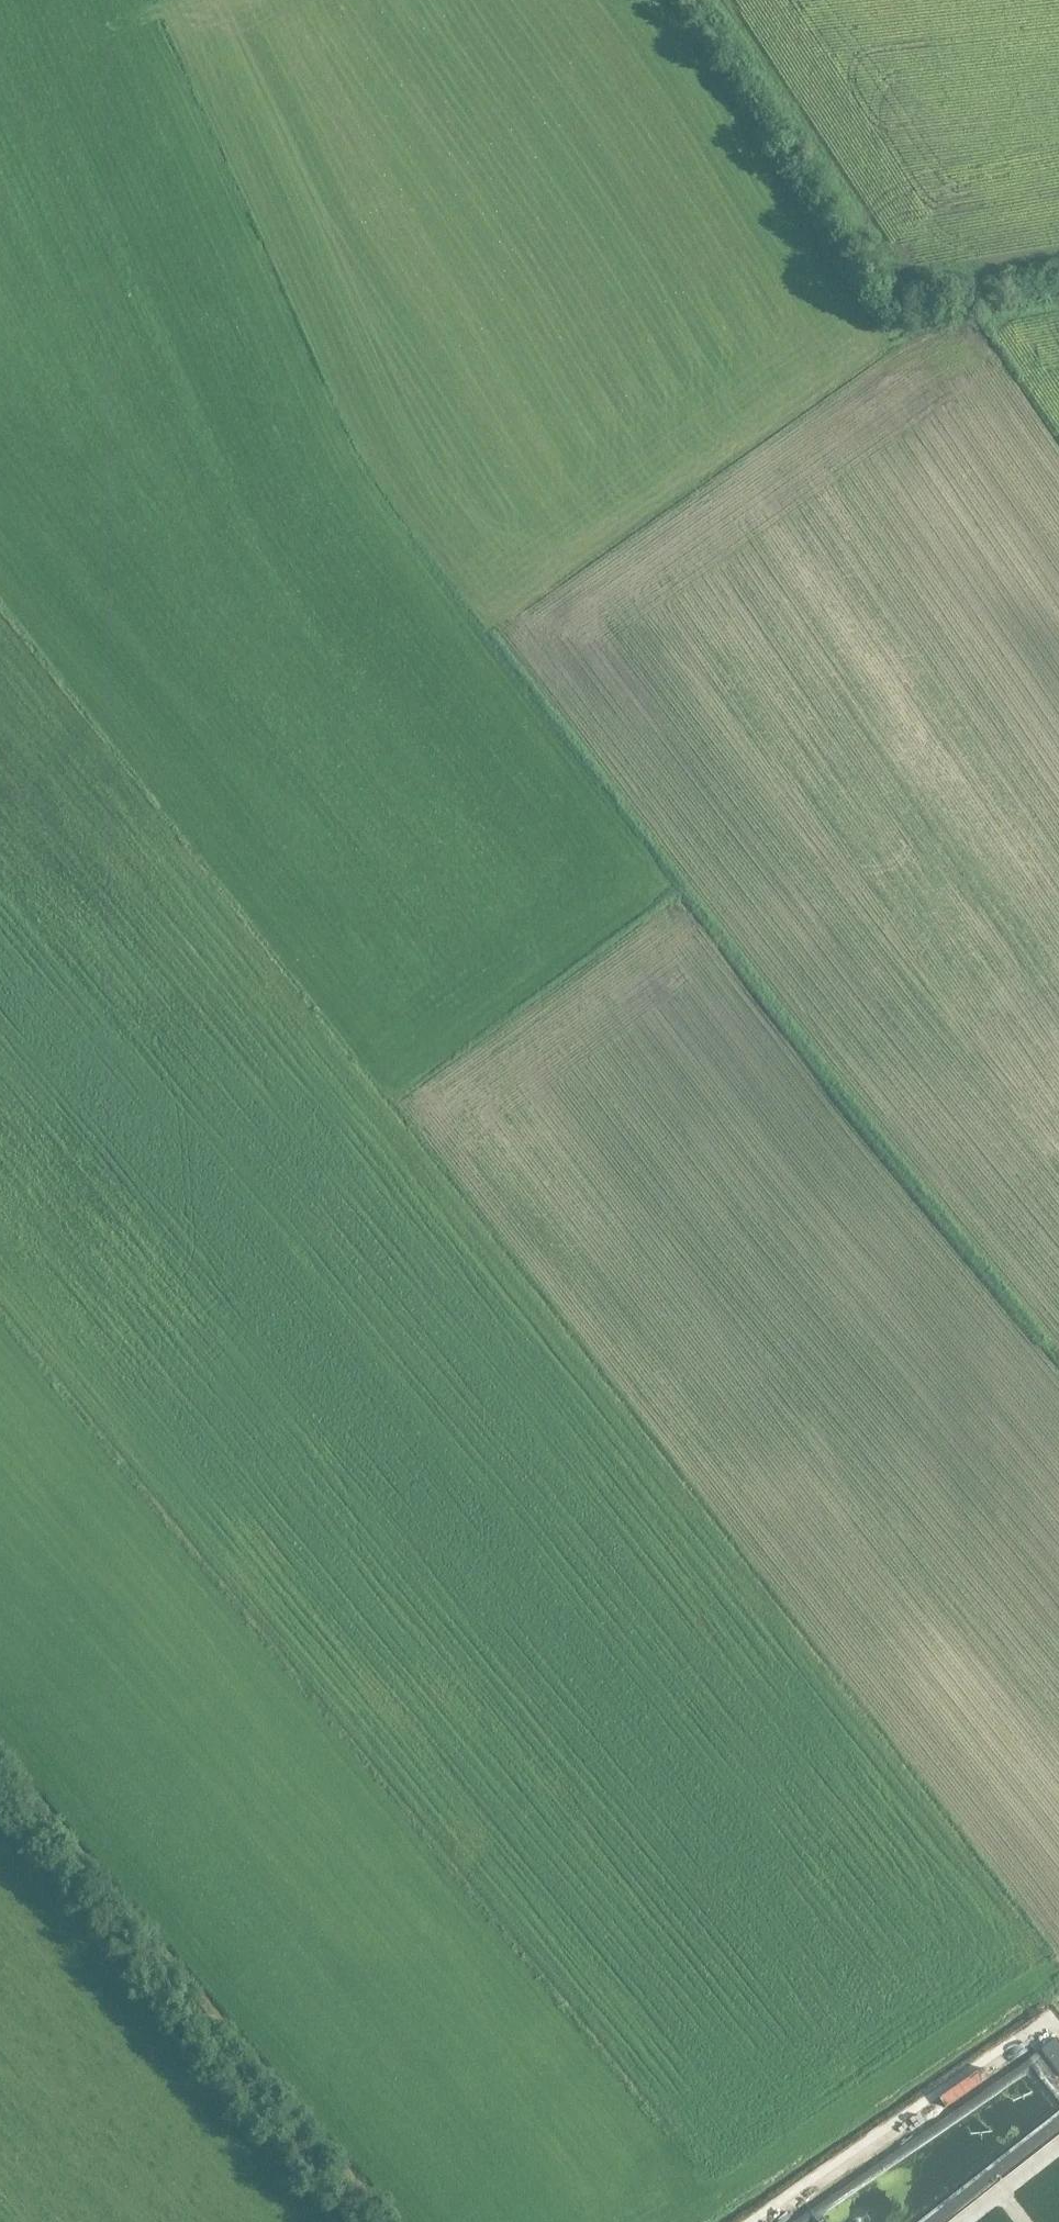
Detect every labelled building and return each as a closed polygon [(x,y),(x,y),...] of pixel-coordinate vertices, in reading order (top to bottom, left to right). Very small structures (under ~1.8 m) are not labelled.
[(1056,2038),(1040,2050),(1058,2074),(1058,2042),(1056,2038)]
